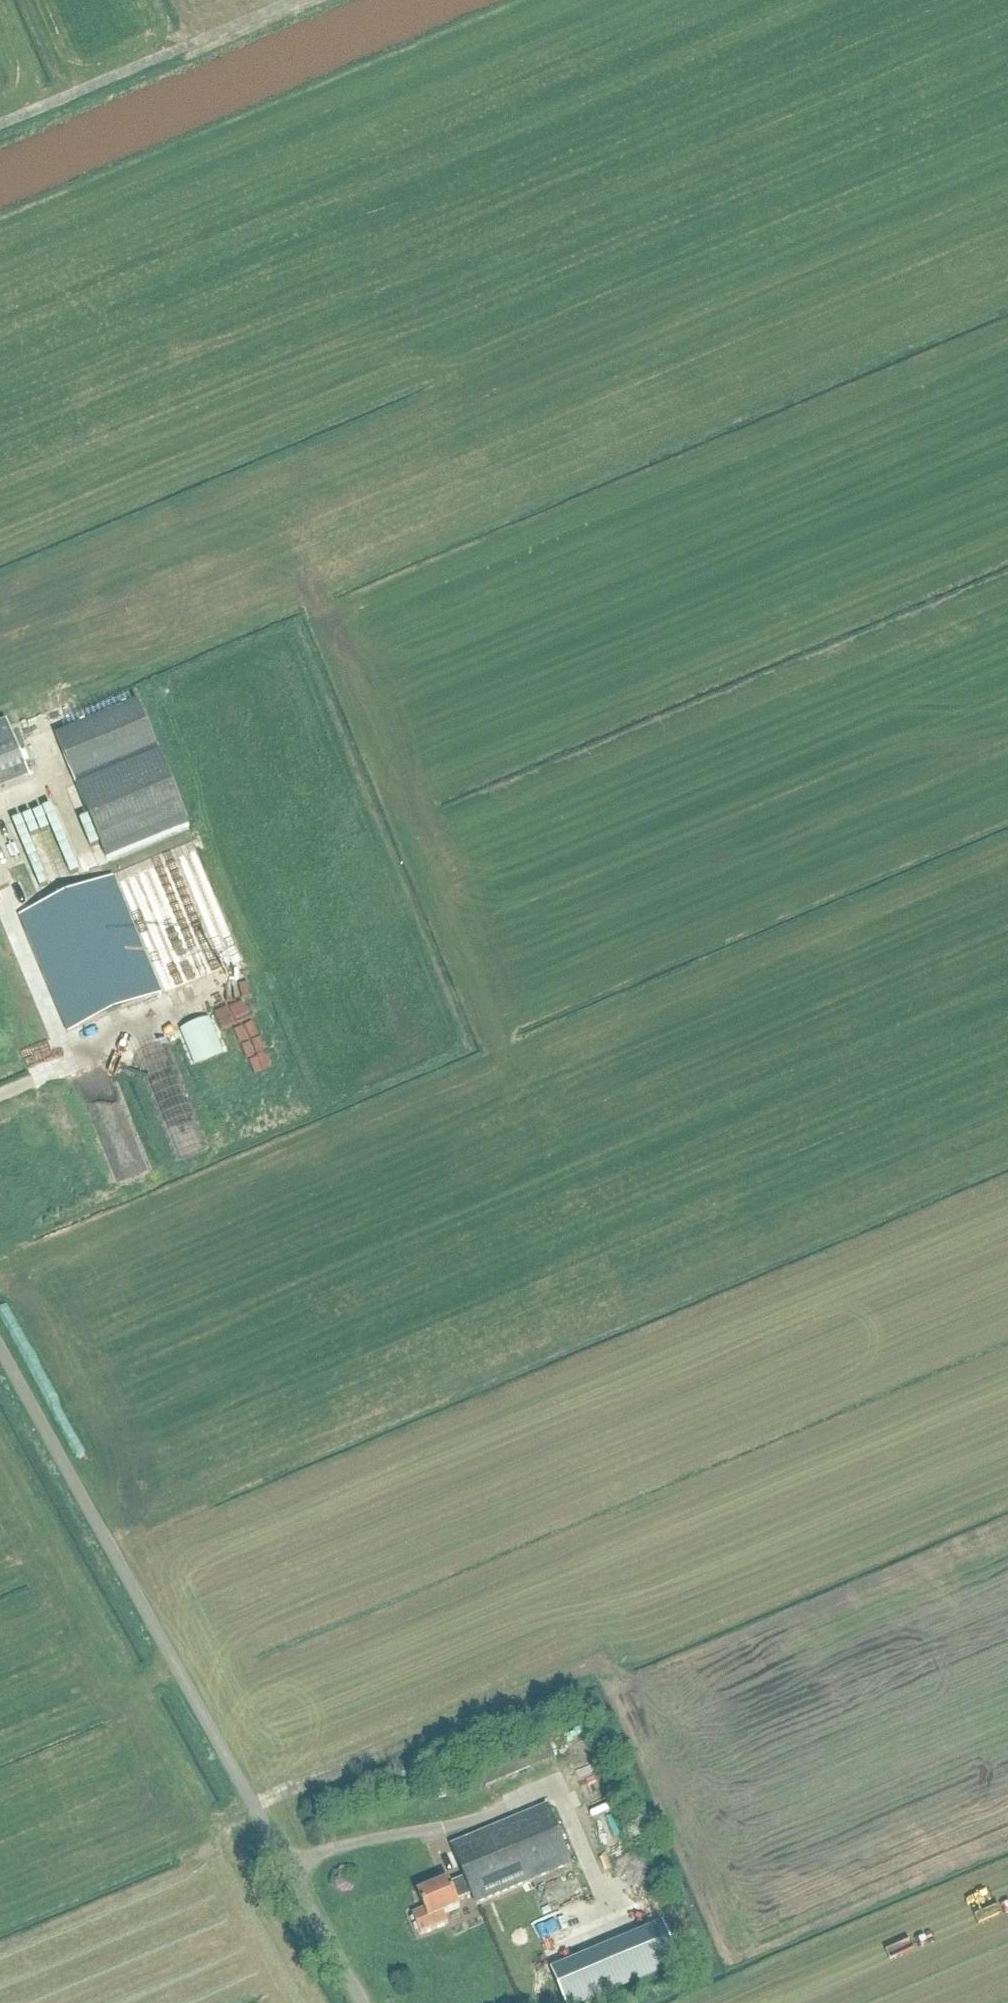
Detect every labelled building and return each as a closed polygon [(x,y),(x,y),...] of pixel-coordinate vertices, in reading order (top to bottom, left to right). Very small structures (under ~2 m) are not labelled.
[(57,738),(108,861),(189,828),(138,704),(57,738)] [(31,779),(24,761),(9,723),(0,727),(0,792),(31,779)] [(69,1034),(162,995),(113,879),(20,918),(69,1034)] [(17,938),(1,910),(0,910),(0,939),(3,946),(17,938)] [(555,1759),(547,1741),(478,1771),(485,1789),(555,1759)] [(573,1806),(586,1835),(610,1825),(598,1795),(573,1806)] [(459,1906),(456,1900),(471,1894),(476,1905),(571,1866),(546,1807),(451,1846),(465,1878),(450,1884),(448,1881),(418,1893),(424,1909),(413,1913),(421,1933),(447,1922),(443,1912),(459,1906)] [(608,1950),(552,1974),(564,2002),(584,2002),(623,1987),(608,1950)]
